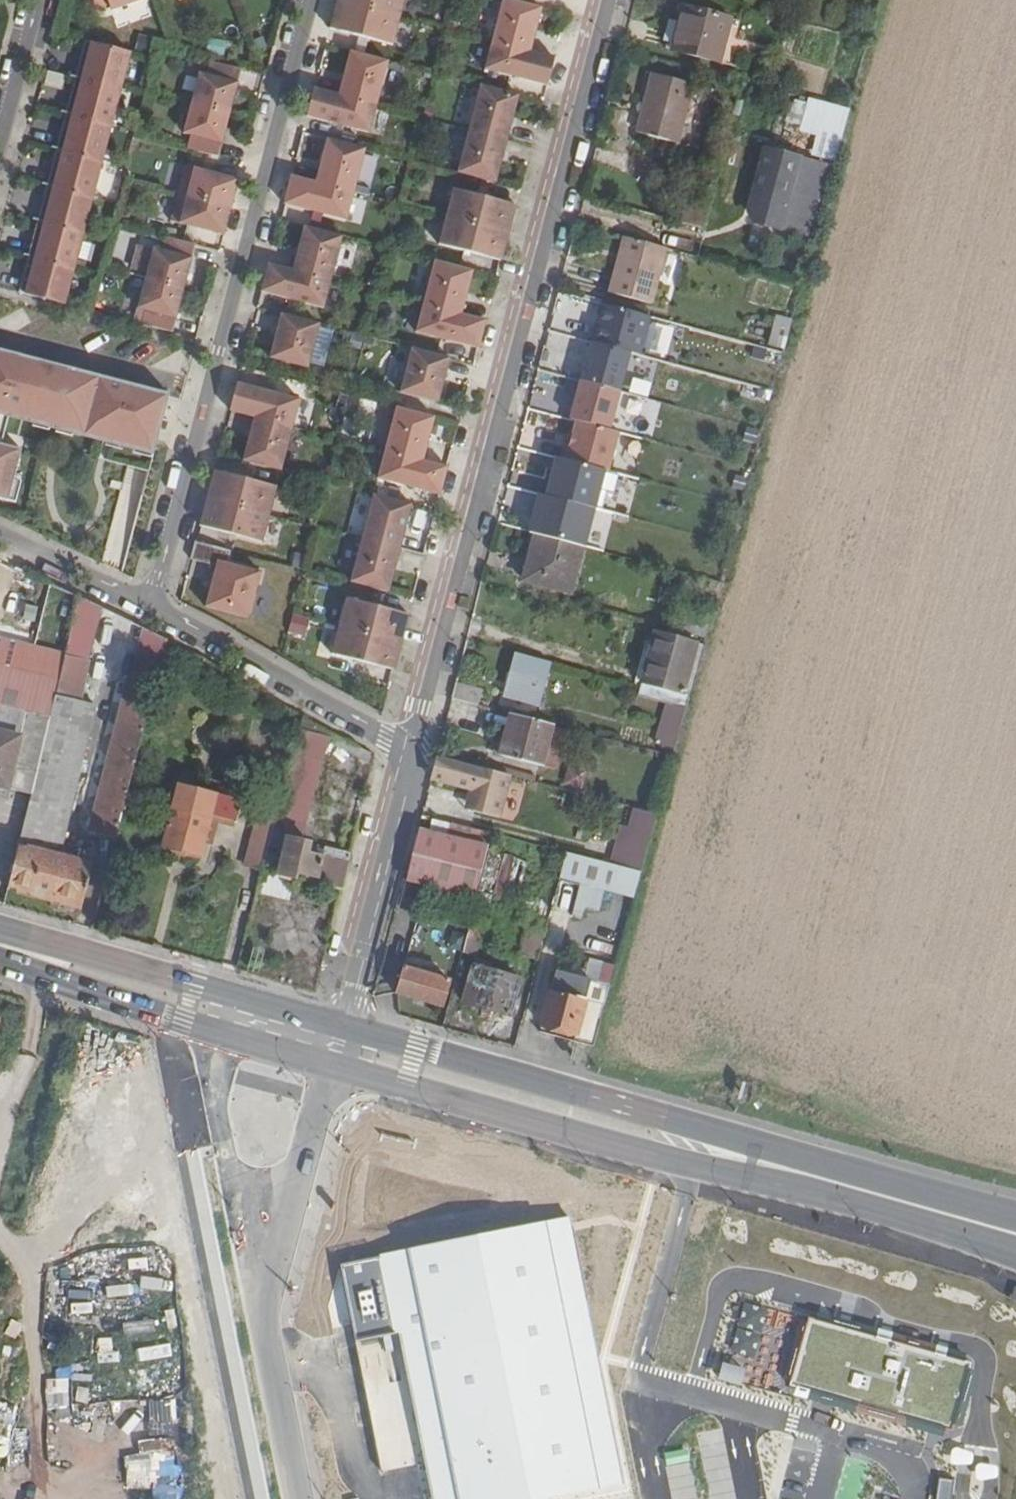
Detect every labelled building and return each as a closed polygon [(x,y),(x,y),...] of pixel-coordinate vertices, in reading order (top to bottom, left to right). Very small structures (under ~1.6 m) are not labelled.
[(94,13),(131,0),(91,0),(94,13)] [(151,14),(145,0),(143,0),(111,12),(117,28),(151,14)] [(329,25),(388,40),(401,0),(336,0),(329,25)] [(485,62),(547,78),(554,52),(534,48),(546,2),(540,0),(500,0),(485,62)] [(728,68),(739,24),(683,9),(672,53),(728,68)] [(81,35),(17,291),(65,304),(133,50),(81,35)] [(386,58),(344,46),(335,95),(312,89),(306,115),(368,132),(386,58)] [(244,72),(201,61),(179,138),(222,149),(244,72)] [(679,145),(694,85),(652,73),(636,133),(679,145)] [(476,75),(452,169),(501,182),(527,88),(476,75)] [(800,126),(805,102),(793,100),(788,123),(800,126)] [(842,141),(850,112),(812,102),(804,131),(842,141)] [(291,166),(282,201),(347,218),(364,152),(323,139),(315,173),(291,166)] [(175,153),(159,211),(221,229),(237,168),(175,153)] [(763,153),(749,212),(755,222),(802,236),(821,169),(763,153)] [(449,180),(436,232),(503,251),(516,197),(449,180)] [(264,257),(256,288),(316,306),(338,231),(298,221),(288,263),(264,257)] [(153,230),(131,313),(172,324),(197,242),(153,230)] [(654,306),(667,250),(624,239),(610,295),(654,306)] [(140,271),(145,247),(134,245),(130,269),(140,271)] [(433,248),(414,325),(478,340),(487,309),(466,304),(477,259),(433,248)] [(252,330),(249,348),(307,366),(322,321),(279,308),(273,335),(252,330)] [(742,339),(784,350),(791,324),(776,320),(774,326),(756,321),(746,324),(742,339)] [(407,339),(395,390),(438,401),(451,351),(407,339)] [(778,371),(783,355),(739,344),(734,360),(778,371)] [(0,346),(0,410),(150,453),(167,391),(0,346)] [(616,383),(619,371),(577,360),(564,408),(606,419),(610,406),(618,408),(624,385),(616,383)] [(249,419),(242,453),(274,464),(298,389),(234,374),(223,414),(249,419)] [(768,407),(772,394),(761,390),(758,401),(763,402),(762,406),(768,407)] [(429,418),(393,409),(375,477),(440,493),(446,467),(418,460),(429,418)] [(7,495),(21,443),(0,438),(0,493),(7,495)] [(612,513),(595,509),(602,471),(549,460),(542,496),(534,494),(526,532),(604,548),(612,513)] [(197,521),(259,537),(276,477),(212,464),(197,521)] [(101,557),(119,562),(145,472),(127,467),(101,557)] [(370,488),(347,578),(388,588),(411,497),(370,488)] [(571,597),(584,551),(537,538),(525,585),(571,597)] [(190,559),(209,563),(212,547),(193,543),(190,559)] [(203,603),(250,618),(263,562),(216,551),(203,603)] [(342,595),(329,648),(394,668),(408,612),(342,595)] [(116,613),(78,596),(69,632),(144,657),(151,630),(116,613)] [(304,635),(309,618),(293,613),(288,629),(304,635)] [(151,630),(144,657),(141,667),(134,675),(155,681),(160,661),(166,639),(166,637),(151,630)] [(682,696),(695,648),(654,636),(641,684),(682,696)] [(166,639),(160,661),(192,672),(225,689),(232,675),(218,668),(166,639)] [(81,658),(63,654),(58,677),(29,793),(5,888),(80,906),(91,861),(58,854),(94,704),(79,699),(85,673),(81,658)] [(549,666),(516,657),(505,699),(538,708),(549,666)] [(29,793),(58,677),(0,664),(0,786),(29,793)] [(115,837),(155,681),(134,675),(128,674),(89,830),(115,837)] [(483,693),(455,685),(451,702),(478,709),(483,693)] [(684,712),(665,707),(655,745),(674,751),(684,712)] [(511,717),(502,749),(506,750),(503,760),(537,768),(547,727),(511,717)] [(309,734),(299,729),(278,805),(290,809),(309,734)] [(508,777),(436,759),(430,781),(472,791),(473,814),(496,820),(508,777)] [(579,787),(582,772),(565,769),(562,785),(579,787)] [(161,845),(199,855),(210,814),(235,821),(240,799),(176,784),(161,845)] [(644,804),(656,816),(662,790),(649,787),(647,793),(644,789),(635,798),(642,805),(644,804)] [(256,812),(241,865),(260,871),(274,818),(256,812)] [(287,822),(275,819),(262,867),(295,876),(328,886),(339,889),(348,853),(284,835),(287,822)] [(477,819),(474,831),(493,835),(496,824),(477,819)] [(417,830),(404,881),(474,900),(488,849),(417,830)] [(604,891),(633,898),(640,873),(566,855),(559,879),(604,891)] [(289,898),(295,876),(262,867),(256,890),(289,898)] [(604,891),(580,885),(571,918),(581,921),(584,909),(599,913),(604,891)] [(471,916),(462,952),(475,956),(485,920),(471,916)] [(520,955),(538,961),(546,932),(528,927),(520,955)] [(591,980),(609,985),(614,966),(591,959),(585,979),(591,980)] [(519,978),(472,967),(463,1002),(509,1014),(519,978)] [(442,1008),(448,983),(403,971),(396,996),(442,1008)] [(609,985),(591,980),(585,979),(556,971),(541,1024),(576,1034),(594,1039),(609,985)] [(569,1218),(344,1263),(385,1470),(398,1467),(425,1462),(432,1498),(533,1498),(621,1482),(596,1356),(571,1229),(569,1218)] [(139,1281),(104,1288),(107,1301),(142,1294),(139,1281)] [(185,1307),(186,1283),(152,1281),(151,1305),(185,1307)] [(69,1302),(69,1314),(91,1314),(91,1302),(69,1302)] [(966,1364),(810,1316),(793,1381),(946,1426),(966,1364)] [(124,1319),(121,1333),(153,1338),(155,1324),(124,1319)] [(114,1362),(115,1337),(96,1336),(95,1361),(114,1362)] [(136,1362),(171,1357),(169,1345),(134,1350),(136,1362)]
